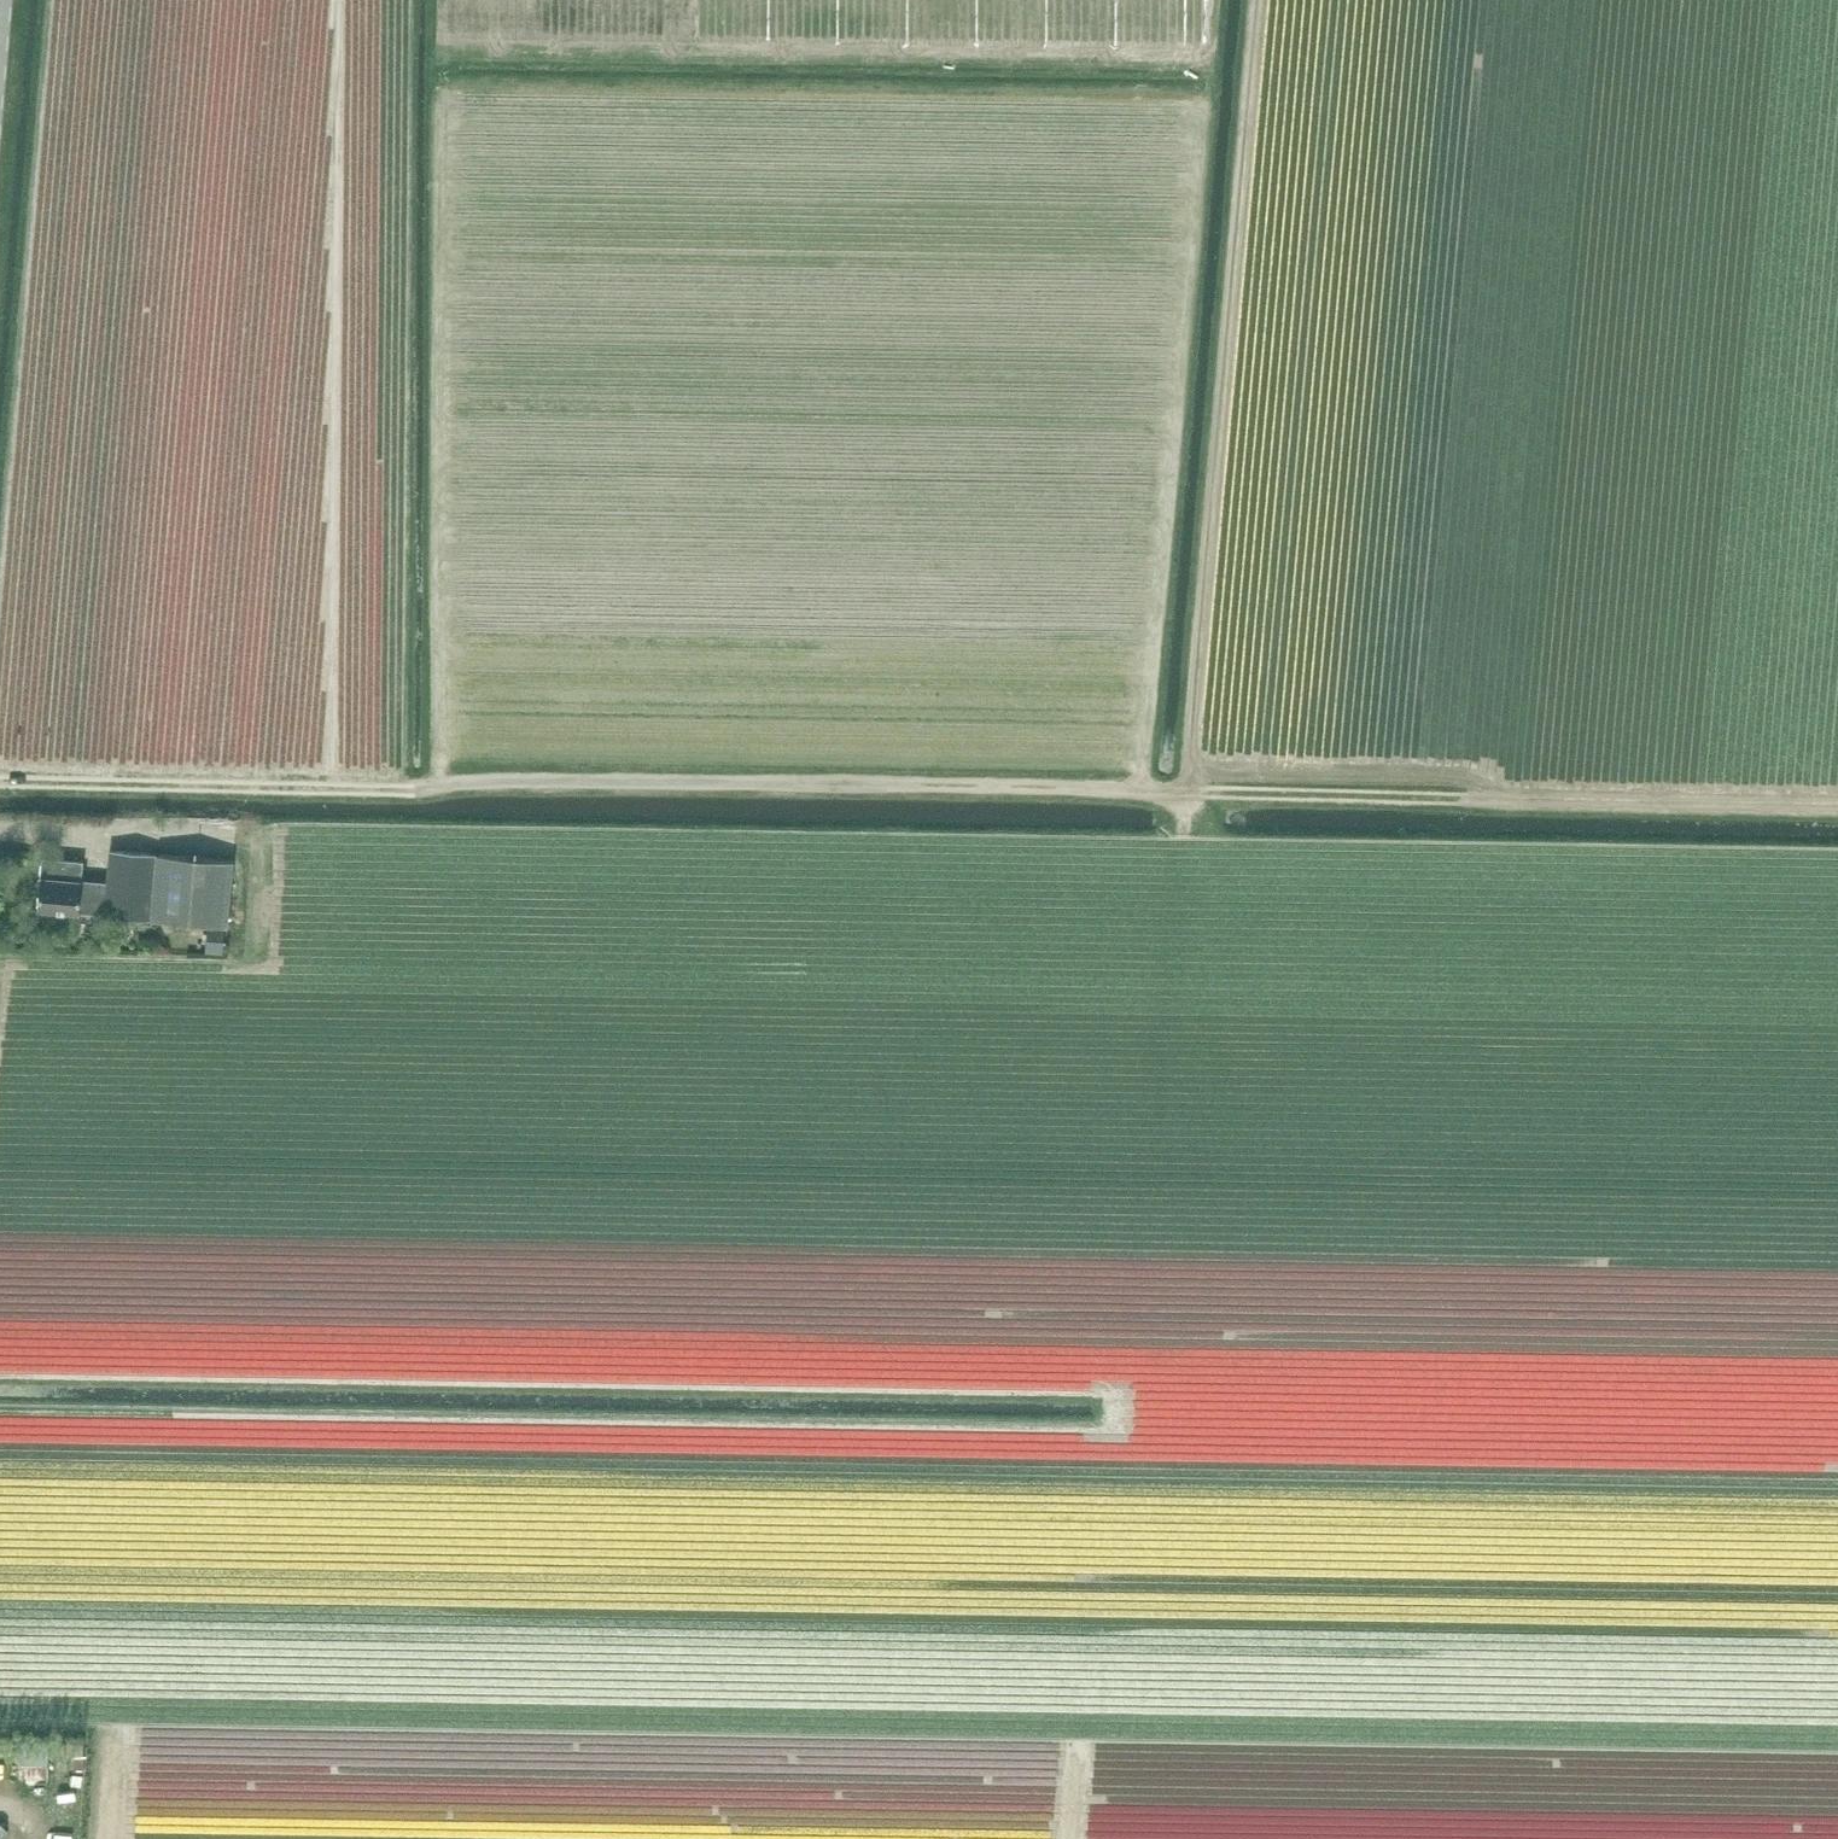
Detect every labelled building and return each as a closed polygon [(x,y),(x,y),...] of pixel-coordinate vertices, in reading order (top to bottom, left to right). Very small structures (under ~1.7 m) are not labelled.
[(227,928),(233,860),(111,849),(108,883),(81,880),(83,860),(42,856),(38,907),(78,912),(78,911),(106,914),(106,915),(227,928)] [(28,1769),(56,1771),(58,1731),(31,1730),(28,1769)]
